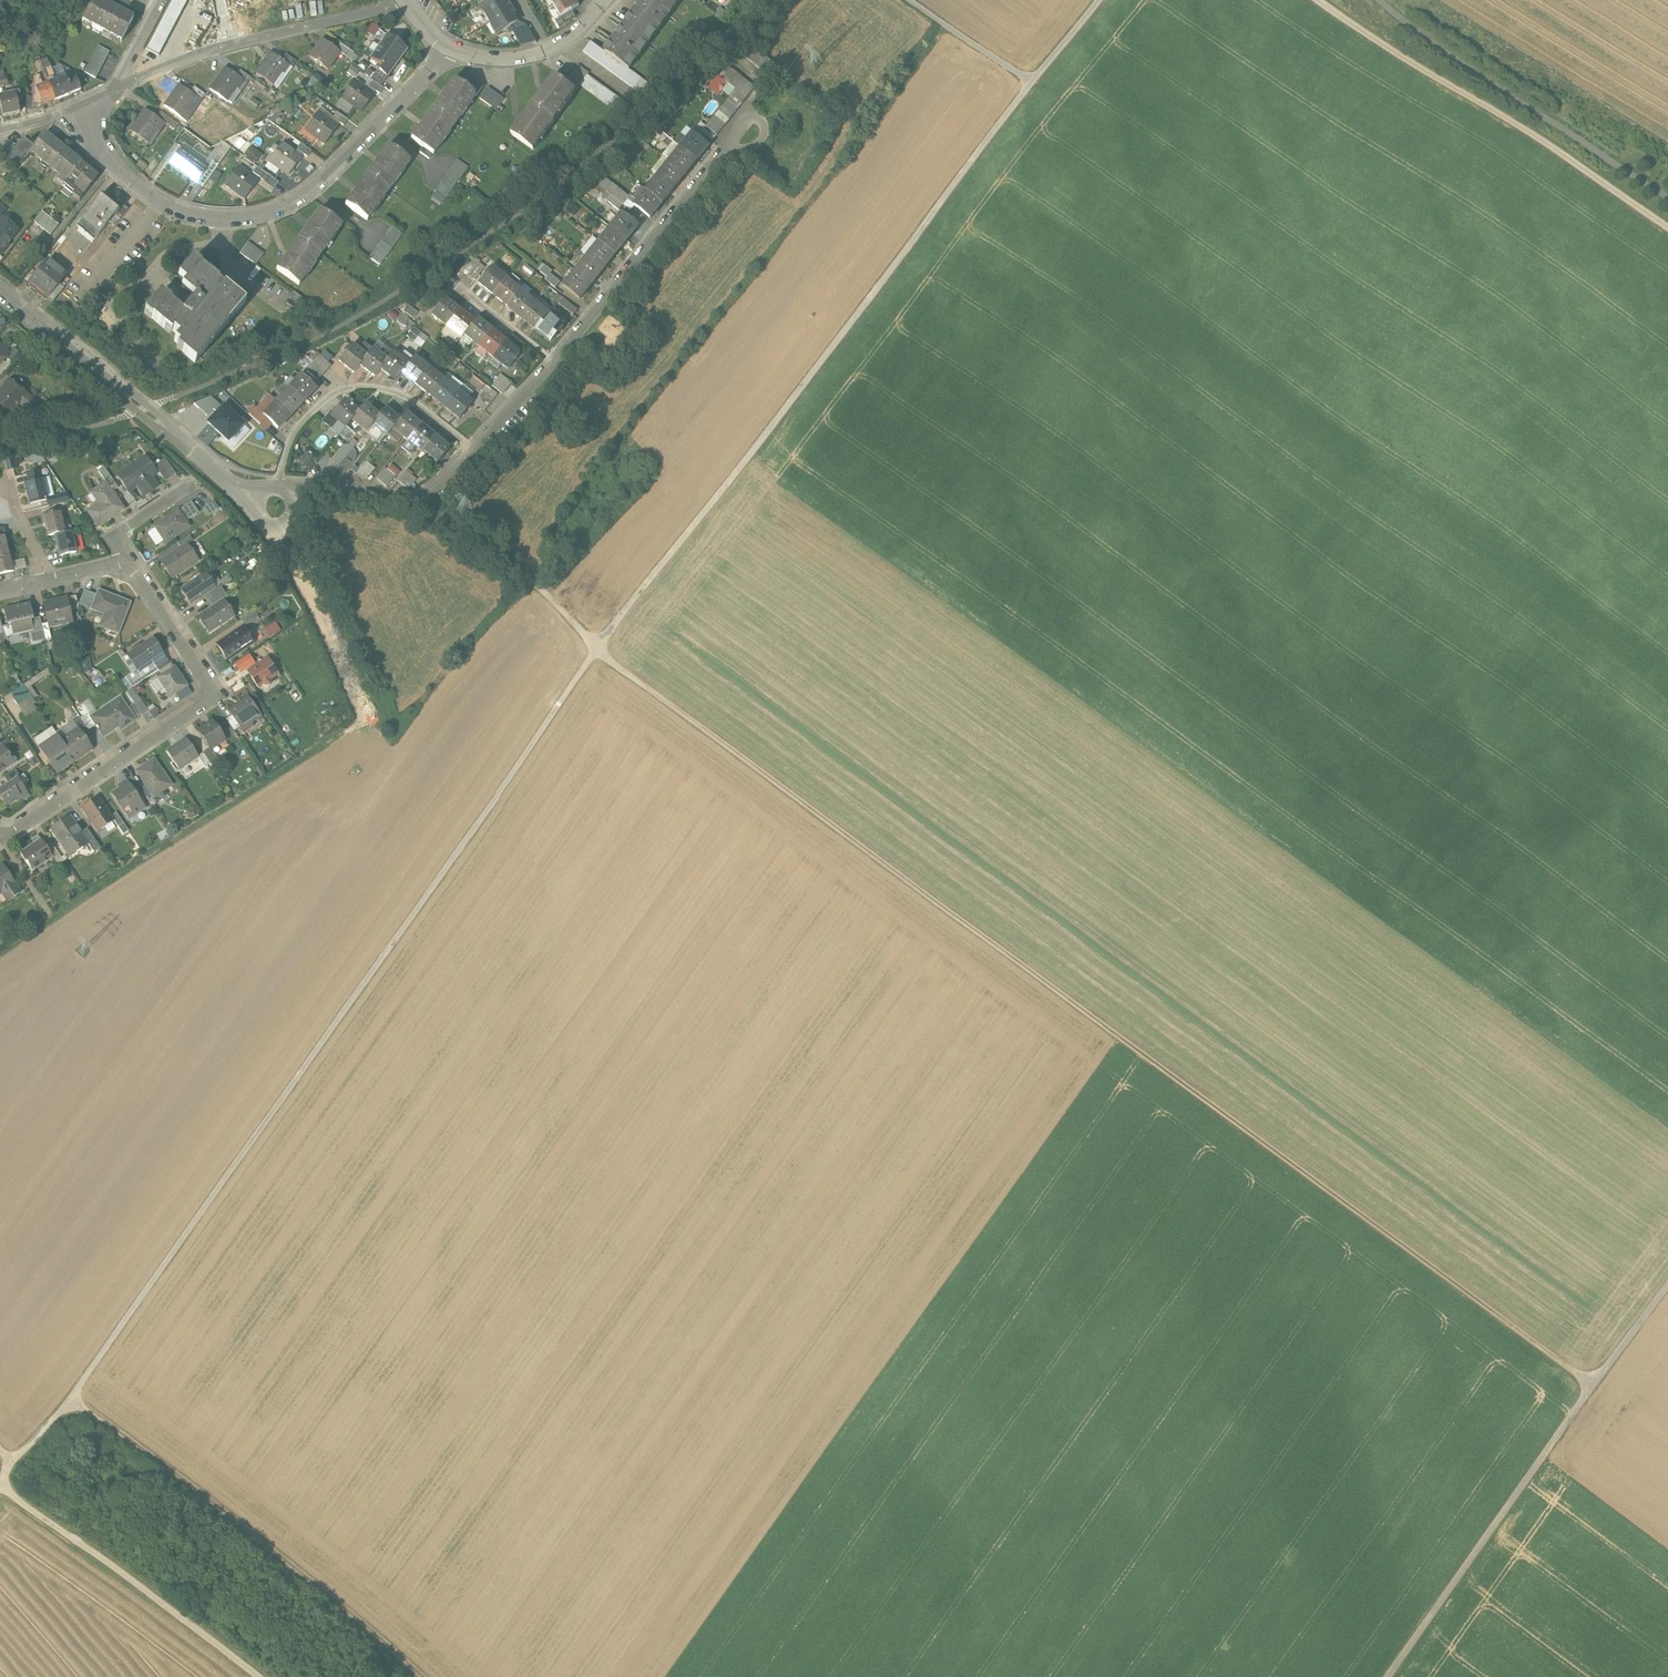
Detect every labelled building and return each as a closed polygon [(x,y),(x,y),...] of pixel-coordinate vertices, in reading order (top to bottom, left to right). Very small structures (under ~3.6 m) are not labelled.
[(99,0),(94,0),(82,21),(120,41),(133,18),(99,0)] [(158,55),(187,1),(185,0),(173,0),(147,49),(158,55)] [(491,0),(487,0),(476,6),(473,9),(476,14),(483,10),(493,4),(491,0)] [(483,10),(490,22),(513,8),(509,3),(506,2),(505,0),(499,0),(493,4),(483,10)] [(554,5),(561,17),(572,10),(579,6),(575,0),(562,0),(554,5)] [(641,1),(642,2),(634,12),(658,30),(678,3),(674,0),(642,0),(641,1)] [(513,8),(490,22),(497,34),(518,22),(515,17),(516,13),(513,8)] [(575,16),(572,10),(561,17),(555,21),(559,26),(575,16)] [(634,12),(626,23),(625,23),(621,28),(622,29),(615,39),(614,38),(610,43),(611,44),(605,52),(629,70),(658,30),(634,12)] [(384,39),(370,59),(381,67),(378,71),(387,78),(407,49),(399,43),(396,48),(384,39)] [(322,40),(318,46),(318,47),(311,57),(310,57),(309,58),(328,71),(329,70),(327,68),(334,58),(336,60),(340,54),(341,53),(336,50),(322,40)] [(605,52),(590,41),(583,51),(634,89),(641,79),(629,70),(605,52)] [(340,44),(336,50),(341,53),(340,54),(352,62),(357,56),(340,44)] [(109,51),(97,45),(85,72),(96,78),(109,51)] [(752,46),(744,56),(749,61),(758,50),(752,46)] [(763,55),(758,50),(749,61),(755,65),(763,55)] [(271,52),(256,73),(273,85),(274,85),(271,83),(279,71),(283,74),(289,66),(282,61),(271,52)] [(286,55),(282,61),(289,66),(292,68),(297,62),(286,55)] [(769,59),(763,55),(755,65),(760,70),(769,59)] [(65,77),(56,81),(49,64),(48,64),(46,59),(39,61),(55,100),(81,90),(76,79),(68,83),(65,77)] [(774,63),(769,59),(760,70),(766,74),(774,63)] [(55,100),(39,61),(32,64),(36,74),(34,76),(33,96),(33,109),(55,100)] [(780,68),(774,63),(766,74),(772,79),(780,68)] [(353,66),(349,73),(357,78),(361,71),(353,66)] [(578,66),(576,68),(580,70),(572,80),(569,78),(566,82),(577,89),(580,85),(616,111),(624,101),(588,75),(589,74),(578,66)] [(225,69),(211,90),(226,100),(234,88),(238,91),(244,83),(235,77),(225,69)] [(378,71),(377,70),(371,80),(372,81),(381,87),(387,78),(378,71)] [(732,70),(724,80),(730,85),(738,74),(732,70)] [(240,71),(235,77),(244,83),(246,85),(251,79),(240,71)] [(484,85),(468,74),(460,85),(475,95),(476,96),(484,85)] [(738,74),(730,85),(735,89),(744,79),(738,74)] [(554,75),(532,104),(554,119),(575,91),(554,75)] [(308,85),(318,92),(327,88),(313,78),(308,85)] [(744,79),(735,89),(736,90),(741,94),(749,83),(744,79)] [(460,85),(453,80),(432,109),(453,124),(475,95),(460,85)] [(368,92),(353,81),(342,97),(354,106),(353,107),(361,112),(373,94),(369,91),(368,92)] [(372,81),(368,87),(379,94),(383,89),(381,87),(372,81)] [(749,83),(741,94),(746,98),(755,88),(749,83)] [(190,93),(179,85),(164,106),(182,119),(182,117),(180,116),(189,104),(193,106),(198,99),(190,93)] [(190,93),(198,99),(201,101),(206,95),(194,87),(190,93)] [(488,87),(480,98),(496,109),(503,98),(488,87)] [(741,94),(736,90),(732,95),(742,104),(746,98),(741,94)] [(0,97),(0,106),(2,116),(20,113),(17,103),(21,102),(18,92),(0,97)] [(742,104),(732,95),(727,101),(729,102),(738,109),(742,104)] [(236,106),(247,114),(253,106),(249,102),(246,106),(239,101),(236,106)] [(738,109),(729,102),(725,107),(734,114),(738,109)] [(554,119),(532,104),(511,133),(532,148),(554,119)] [(729,120),(734,114),(725,107),(720,112),(729,120)] [(453,124),(432,109),(411,138),(423,147),(432,154),(453,124)] [(145,110),(131,131),(146,141),(154,129),(159,132),(164,124),(156,118),(145,110)] [(332,123),(318,113),(318,112),(317,111),(304,130),(305,130),(306,129),(317,137),(316,139),(324,144),(337,125),(333,122),(332,123)] [(160,112),(156,118),(164,124),(169,128),(166,133),(171,136),(179,125),(160,112)] [(337,112),(332,118),(343,126),(347,120),(337,112)] [(729,120),(720,112),(717,118),(725,125),(729,120)] [(725,125),(717,118),(712,123),(721,130),(725,125)] [(717,135),(708,128),(702,123),(697,129),(712,141),(717,135)] [(721,130),(712,123),(708,128),(717,135),(721,130)] [(65,149),(45,133),(35,146),(30,151),(31,152),(43,161),(42,162),(50,168),(65,149)] [(709,145),(693,133),(688,139),(683,135),(677,144),(681,147),(697,160),(709,145)] [(30,151),(35,146),(25,138),(8,158),(18,166),(30,151)] [(643,138),(631,152),(640,159),(648,150),(652,153),(655,149),(643,138)] [(295,154),(280,144),(281,143),(280,143),(267,161),(268,162),(269,161),(281,168),(280,170),(287,175),(300,157),(295,153),(295,154)] [(300,143),(296,149),(307,157),(311,151),(300,143)] [(408,161),(387,146),(366,175),(387,191),(392,183),(391,182),(402,167),(403,168),(408,161)] [(208,167),(181,147),(170,162),(197,182),(208,167)] [(429,158),(432,154),(423,147),(419,152),(429,158)] [(697,160),(681,147),(670,162),(685,174),(697,160)] [(243,157),(256,166),(262,157),(250,148),(243,157)] [(65,149),(50,168),(51,168),(59,174),(58,174),(66,181),(81,162),(65,149)] [(468,167),(457,159),(434,191),(446,199),(468,167)] [(212,161),(208,167),(197,182),(203,187),(219,165),(212,161)] [(99,176),(81,162),(66,181),(66,182),(76,189),(73,194),(80,199),(99,176)] [(685,174),(670,162),(658,176),(674,189),(685,174)] [(252,178),(238,167),(226,183),(238,192),(237,193),(244,198),(257,181),(253,177),(252,178)] [(268,175),(257,168),(253,173),(264,181),(268,175)] [(268,175),(264,181),(264,184),(274,190),(279,183),(268,175)] [(366,175),(345,205),(366,220),(371,213),(370,212),(381,197),(382,198),(387,191),(366,175)] [(674,189),(658,176),(646,191),(662,204),(674,189)] [(628,201),(630,197),(613,183),(606,192),(612,196),(624,206),(628,201)] [(646,191),(641,187),(633,198),(631,196),(630,197),(628,201),(650,218),(662,204),(646,191)] [(103,194),(95,204),(94,203),(91,207),(91,208),(78,224),(78,230),(93,243),(114,217),(120,210),(119,210),(108,201),(109,199),(103,194)] [(620,211),(624,206),(612,196),(608,202),(620,211)] [(120,210),(114,217),(120,221),(129,208),(124,204),(119,210),(120,210)] [(42,211),(33,222),(51,235),(59,225),(42,211)] [(340,226),(319,211),(298,239),(319,255),(324,248),(323,247),(334,232),(335,233),(340,226)] [(638,226),(622,213),(611,228),(626,240),(638,226)] [(17,230),(1,217),(0,217),(0,251),(17,230)] [(403,235),(391,228),(368,259),(379,267),(403,235)] [(626,240),(611,228),(599,242),(615,255),(626,240)] [(585,249),(594,235),(590,232),(580,246),(585,249)] [(319,255),(298,239),(277,269),(298,285),(303,277),(302,276),(312,262),(314,263),(319,255)] [(247,242),(240,253),(255,265),(263,254),(247,242)] [(599,242),(587,257),(603,269),(615,255),(599,242)] [(30,282),(47,260),(42,256),(25,278),(29,282),(30,282)] [(603,269),(587,257),(576,272),(591,284),(603,269)] [(65,275),(47,260),(30,282),(29,282),(26,286),(35,293),(39,289),(48,297),(65,275)] [(207,273),(200,267),(201,266),(194,260),(179,277),(186,283),(182,287),(196,299),(183,315),(170,304),(171,303),(161,294),(147,310),(154,315),(152,317),(165,328),(167,326),(179,336),(175,341),(185,349),(182,352),(195,362),(207,348),(204,346),(208,341),(211,344),(227,324),(224,322),(228,317),(231,319),(232,319),(229,316),(233,311),(236,313),(245,303),(224,286),(221,290),(216,286),(219,282),(208,273),(207,273)] [(480,263),(469,276),(475,281),(485,268),(480,263)] [(530,277),(531,277),(535,272),(525,264),(522,268),(531,275),(530,277)] [(545,280),(556,289),(560,283),(550,275),(552,272),(545,266),(541,272),(547,278),(545,280)] [(505,279),(491,267),(479,283),(493,295),(505,279)] [(541,276),(535,272),(531,277),(537,282),(541,276)] [(591,284),(576,272),(564,286),(580,299),(591,284)] [(70,280),(65,275),(48,297),(53,301),(70,280)] [(507,280),(505,279),(493,295),(507,306),(520,291),(524,285),(512,275),(507,280)] [(526,296),(520,291),(507,306),(522,318),(534,302),(538,298),(530,291),(526,296)] [(293,292),(285,302),(290,306),(289,308),(292,310),(301,298),(293,292)] [(564,298),(559,304),(573,315),(577,309),(564,298)] [(459,310),(444,299),(432,314),(446,326),(459,310)] [(549,314),(534,302),(522,318),(536,330),(549,314)] [(549,314),(536,330),(551,342),(564,326),(557,321),(561,316),(553,309),(549,314)] [(473,322),(459,310),(446,326),(461,338),(464,334),(473,322)] [(491,331),(476,319),(473,322),(464,334),(478,346),(491,331)] [(505,342),(491,331),(478,346),(493,358),(505,342)] [(520,354),(505,342),(493,358),(507,369),(520,354)] [(366,357),(352,345),(339,361),(353,372),(360,365),(366,357)] [(378,354),(372,349),(366,357),(360,365),(374,376),(380,369),(387,361),(393,353),(384,346),(378,354)] [(5,358),(8,354),(0,347),(0,348),(0,364),(5,358)] [(8,354),(5,358),(10,362),(19,352),(13,347),(8,354)] [(407,365),(393,353),(387,361),(380,369),(395,380),(401,373),(407,365)] [(320,355),(315,360),(327,371),(331,366),(320,355)] [(428,369),(414,357),(407,365),(401,373),(416,384),(428,369)] [(315,360),(311,365),(322,376),(327,371),(315,360)] [(311,365),(306,370),(317,380),(322,376),(311,365)] [(443,380),(428,369),(416,384),(430,396),(443,380)] [(316,388),(301,375),(289,388),(303,402),(316,388)] [(492,386),(502,394),(511,383),(501,375),(492,386)] [(447,384),(443,380),(430,396),(445,407),(457,392),(463,385),(453,377),(447,384)] [(9,381),(0,392),(0,407),(10,415),(19,403),(29,411),(35,403),(9,381)] [(457,392),(445,407),(459,420),(472,404),(466,399),(471,392),(463,385),(457,392)] [(303,402),(289,388),(288,389),(284,386),(276,394),(280,398),(276,402),(290,416),(303,402)] [(487,386),(483,392),(493,400),(497,395),(487,386)] [(483,392),(478,397),(489,406),(493,400),(483,392)] [(194,404),(207,416),(214,409),(217,413),(222,408),(211,397),(194,404)] [(473,401),(473,402),(484,411),(489,406),(478,397),(474,402),(473,401)] [(358,412),(343,400),(331,416),(337,421),(331,429),(339,436),(345,428),(351,420),(358,412)] [(290,416),(276,402),(263,416),(266,419),(277,429),(290,416)] [(378,416),(364,405),(358,412),(351,420),(366,432),(372,424),(378,416)] [(217,413),(208,423),(228,441),(244,425),(224,406),(222,408),(217,413)] [(260,425),(266,419),(263,416),(255,408),(249,415),(260,425)] [(399,421),(384,409),(378,416),(372,424),(387,436),(388,435),(399,421)] [(337,421),(331,416),(327,413),(321,421),(331,429),(337,421)] [(420,425),(406,413),(399,421),(388,435),(398,443),(403,437),(407,440),(407,441),(420,425)] [(434,437),(420,425),(407,441),(407,440),(401,448),(410,454),(415,447),(422,452),(434,437)] [(449,449),(434,437),(422,452),(436,464),(449,449)] [(356,444),(352,441),(347,447),(345,446),(333,462),(338,466),(347,456),(356,444)] [(308,465),(317,453),(310,448),(302,459),(308,465)] [(354,461),(347,456),(338,466),(336,469),(343,474),(354,461)] [(14,457),(4,459),(7,470),(16,468),(14,457)] [(146,457),(118,476),(129,492),(141,484),(148,494),(158,487),(151,477),(156,473),(146,457)] [(164,459),(154,466),(165,481),(176,474),(169,464),(164,459)] [(373,468),(366,462),(356,474),(363,480),(373,468)] [(106,482),(112,492),(118,488),(105,468),(99,472),(106,482)] [(394,477),(385,469),(376,479),(386,487),(394,477)] [(29,481),(42,478),(40,471),(27,475),(29,481)] [(416,480),(406,471),(397,482),(407,490),(416,480)] [(29,481),(25,482),(31,504),(47,500),(42,478),(29,481)] [(112,492),(106,482),(92,492),(93,493),(95,491),(102,502),(88,511),(98,526),(124,509),(112,492)] [(62,496),(47,500),(49,506),(64,503),(62,496)] [(209,516),(222,508),(217,500),(204,507),(209,516)] [(192,501),(181,509),(189,520),(200,512),(192,501)] [(60,510),(43,515),(47,530),(64,525),(60,510)] [(178,510),(154,527),(164,543),(189,526),(178,510)] [(64,525),(47,530),(49,536),(55,535),(65,532),(64,525)] [(65,532),(55,535),(57,541),(73,537),(72,531),(65,532)] [(0,536),(0,552),(8,550),(4,535),(0,536)] [(190,535),(178,542),(182,548),(187,545),(193,541),(190,535)] [(73,537),(57,541),(60,556),(77,552),(73,537)] [(182,548),(162,562),(172,577),(198,560),(187,545),(182,548)] [(0,552),(0,568),(11,565),(8,550),(0,552)] [(11,565),(0,568),(0,575),(13,572),(11,565)] [(204,573),(180,589),(191,606),(206,596),(215,589),(204,573)] [(206,596),(210,601),(224,591),(220,585),(215,589),(206,596)] [(91,610),(97,595),(84,590),(79,605),(91,610)] [(130,603),(99,591),(97,595),(91,610),(92,611),(93,609),(110,616),(105,629),(118,634),(130,603)] [(224,591),(210,601),(213,607),(223,600),(223,601),(228,598),(224,591)] [(76,597),(66,599),(69,612),(79,609),(76,597)] [(65,601),(56,603),(56,601),(44,604),(49,627),(51,627),(50,624),(57,622),(58,625),(72,622),(69,612),(66,599),(65,599),(65,601)] [(213,607),(198,617),(209,633),(234,617),(223,601),(223,600),(213,607)] [(30,604),(22,606),(22,605),(11,608),(12,609),(4,611),(8,626),(11,625),(13,635),(33,630),(34,633),(43,631),(40,618),(34,619),(30,604)] [(254,611),(242,620),(246,626),(259,617),(254,611)] [(243,627),(217,644),(228,661),(254,643),(243,627)] [(153,638),(127,656),(137,670),(152,660),(163,653),(153,638)] [(159,670),(169,663),(163,653),(152,660),(159,670)] [(268,658),(251,669),(250,674),(259,687),(263,684),(269,685),(270,679),(278,674),(268,658)] [(159,670),(163,675),(175,667),(171,662),(169,663),(159,670)] [(163,675),(158,679),(171,697),(187,686),(175,667),(163,675)] [(23,687),(10,696),(27,720),(40,710),(23,687)] [(135,704),(143,715),(149,712),(133,688),(127,692),(135,704)] [(248,697),(228,710),(232,716),(240,727),(243,732),(247,729),(247,728),(250,724),(252,723),(251,721),(260,714),(248,697)] [(128,709),(120,698),(97,713),(101,720),(95,724),(96,726),(97,727),(96,727),(98,730),(99,729),(104,737),(119,727),(121,730),(136,720),(128,709)] [(135,704),(128,709),(136,720),(143,715),(135,704)] [(96,726),(95,724),(101,720),(97,713),(91,718),(89,716),(82,720),(89,731),(96,726)] [(235,731),(240,727),(232,716),(227,720),(235,731)] [(78,729),(82,735),(89,731),(82,720),(80,717),(73,722),(78,729)] [(212,721),(211,722),(211,723),(206,727),(205,726),(198,731),(210,749),(211,751),(211,750),(212,750),(211,748),(224,739),(225,741),(226,740),(212,721)] [(82,735),(78,729),(61,740),(75,761),(92,750),(82,735)] [(59,737),(40,750),(57,774),(75,761),(61,740),(59,737)] [(186,739),(167,751),(180,770),(198,757),(186,739)] [(5,769),(2,766),(11,760),(3,747),(2,746),(0,748),(0,772),(5,769)] [(210,749),(203,753),(211,764),(212,766),(219,761),(211,750),(211,751),(210,749)] [(203,753),(198,757),(205,768),(211,764),(203,753)] [(171,785),(154,759),(146,765),(147,767),(138,773),(144,783),(151,793),(152,792),(152,793),(152,794),(157,802),(165,797),(161,792),(171,785)] [(8,783),(17,777),(17,778),(20,776),(16,770),(4,777),(8,783)] [(0,789),(0,798),(6,807),(27,793),(17,778),(17,777),(8,783),(0,789)] [(128,783),(135,793),(140,789),(139,786),(132,777),(126,780),(128,783)] [(128,783),(112,794),(126,815),(132,811),(135,815),(145,808),(135,793),(128,783)] [(144,783),(139,786),(140,789),(146,797),(152,794),(152,793),(152,792),(151,793),(144,783)] [(111,816),(98,798),(82,808),(98,832),(114,821),(111,816)] [(116,813),(111,816),(114,821),(123,835),(129,831),(116,813)] [(71,816),(50,830),(67,855),(87,842),(88,841),(82,833),(71,816)] [(87,829),(82,833),(88,841),(87,842),(94,852),(100,848),(87,829)] [(41,839),(21,853),(33,871),(53,858),(53,857),(46,847),(41,839)] [(51,843),(46,847),(53,857),(53,858),(58,866),(64,862),(51,843)] [(0,869),(0,894),(3,892),(9,900),(20,892),(3,867),(0,869)]
